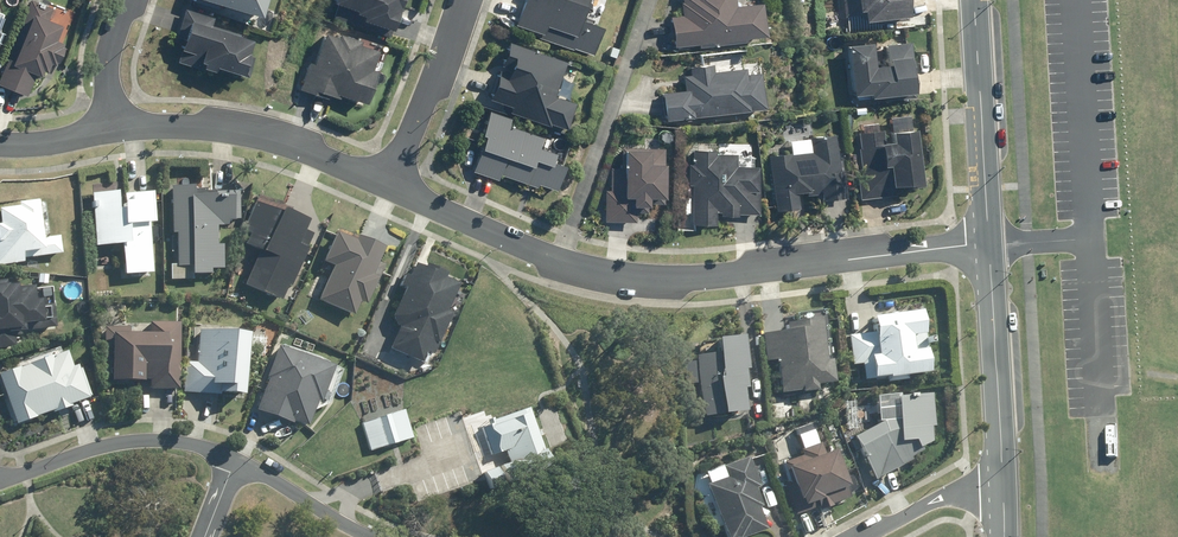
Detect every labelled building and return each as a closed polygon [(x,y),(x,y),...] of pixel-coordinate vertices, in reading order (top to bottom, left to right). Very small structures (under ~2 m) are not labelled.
[(213,2),(252,17),(254,12),(258,0),(205,0),(213,2)] [(405,0),(336,0),(334,4),(366,14),(364,21),(395,31),(405,0)] [(524,2),(517,0),(508,26),(533,35),(531,40),(583,56),(591,30),(571,22),(579,0),(525,0),(524,2)] [(683,13),(668,15),(672,47),(767,35),(763,3),(737,6),(736,0),(681,0),(683,13)] [(841,17),(858,15),(859,21),(902,17),(900,0),(840,0),(841,17)] [(31,95),(39,74),(45,77),(47,72),(50,73),(52,68),(54,64),(58,66),(65,48),(64,47),(56,44),(57,42),(61,30),(51,26),(56,14),(38,7),(16,64),(13,62),(4,85),(31,95)] [(253,39),(213,26),(215,20),(182,9),(173,39),(182,42),(176,62),(199,69),(200,65),(217,70),(219,65),(247,74),(254,53),(249,51),(253,39)] [(314,95),(316,90),(340,98),(341,94),(367,102),(376,71),(374,70),(380,50),(363,45),(364,41),(338,32),(337,36),(326,32),(316,62),(308,60),(299,90),(314,95)] [(510,115),(565,133),(575,102),(556,96),(568,60),(509,40),(490,97),(514,105),(510,115)] [(863,97),(868,96),(868,100),(879,99),(879,101),(907,97),(906,94),(902,62),(905,61),(903,44),(883,47),(885,66),(866,68),(864,45),(845,46),(842,46),(847,96),(863,94),(863,97)] [(743,54),(689,61),(690,75),(683,76),(685,89),(663,92),(666,119),(767,107),(761,64),(744,67),(743,54)] [(498,180),(500,173),(536,186),(537,182),(558,189),(566,166),(553,161),(556,152),(540,146),(544,136),(510,124),(512,118),(490,110),(481,134),(486,135),(473,170),(498,180)] [(886,144),(880,144),(879,132),(875,132),(856,134),(857,150),(856,150),(858,170),(855,171),(857,196),(858,200),(892,197),(892,189),(915,187),(908,131),(888,133),(885,133),(886,144)] [(792,194),(801,193),(801,196),(813,195),(813,199),(838,196),(835,171),(836,171),(835,163),(829,164),(825,136),(806,139),(808,154),(788,157),(787,155),(783,155),(766,157),(773,210),(773,212),(794,210),(792,194)] [(633,150),(618,149),(618,170),(607,169),(606,192),(601,192),(601,211),(601,221),(631,222),(631,214),(641,214),(641,205),(658,205),(658,151),(640,150),(633,150)] [(689,225),(710,225),(710,214),(754,214),(754,211),(755,187),(752,187),(753,168),(732,168),(732,156),(712,155),(711,152),(694,151),(689,151),(689,166),(686,166),(686,185),(689,185),(689,225)] [(211,247),(211,225),(221,225),(222,220),(227,220),(227,218),(234,218),(234,193),(202,193),(202,191),(191,191),(174,191),(174,232),(178,232),(178,265),(191,264),(192,273),(205,273),(205,268),(217,268),(217,249),(217,246),(211,247)] [(97,244),(122,242),(123,271),(148,271),(147,223),(155,222),(154,194),(129,196),(129,203),(123,203),(123,205),(123,211),(115,212),(114,194),(94,196),(97,244)] [(45,199),(19,202),(20,208),(1,210),(2,223),(0,223),(0,266),(23,263),(22,261),(62,256),(60,235),(50,237),(45,199)] [(245,225),(248,226),(251,228),(250,233),(260,237),(256,249),(255,250),(243,282),(247,284),(277,296),(284,281),(288,283),(308,232),(299,229),(295,227),(297,222),(298,219),(272,210),(271,214),(252,207),(245,225)] [(384,248),(338,228),(323,263),(334,268),(319,300),(354,316),(360,302),(367,305),(382,272),(375,269),(384,248)] [(391,322),(400,326),(391,347),(430,364),(452,313),(447,310),(457,286),(442,279),(445,272),(426,264),(423,270),(414,266),(409,277),(404,275),(399,287),(405,290),(391,322)] [(0,282),(0,334),(28,333),(27,325),(44,324),(42,286),(8,288),(7,282),(0,282)] [(874,335),(872,335),(872,336),(853,339),(853,337),(850,338),(853,362),(862,361),(864,377),(886,374),(887,379),(903,377),(902,373),(921,370),(919,352),(907,354),(905,334),(917,332),(914,315),(898,317),(898,313),(881,315),(882,324),(873,325),(874,335)] [(174,387),(176,322),(148,321),(148,334),(126,334),(127,327),(105,327),(106,354),(111,354),(111,379),(152,379),(152,388),(174,387)] [(802,395),(817,393),(817,386),(833,384),(831,361),(826,362),(822,321),(785,325),(785,332),(762,335),(765,362),(779,360),(782,393),(801,391),(802,395)] [(190,365),(184,364),(182,387),(207,389),(214,390),(235,392),(240,335),(197,331),(196,348),(192,348),(190,365)] [(702,355),(695,355),(703,417),(746,412),(741,374),(749,373),(745,339),(700,344),(702,355)] [(323,408),(339,367),(281,344),(255,410),(308,430),(317,406),(323,408)] [(71,368),(67,353),(1,374),(17,426),(93,401),(82,365),(71,368)] [(933,395),(879,398),(880,423),(854,436),(878,482),(935,441),(933,395)] [(480,427),(488,451),(499,447),(504,446),(508,458),(502,460),(499,461),(504,475),(544,461),(539,448),(536,450),(522,408),(489,419),(490,423),(480,427)] [(359,423),(369,450),(409,435),(400,410),(389,414),(388,412),(359,423)] [(802,451),(804,457),(785,463),(792,482),(785,485),(795,512),(818,504),(819,509),(827,506),(827,504),(846,497),(830,453),(821,456),(818,446),(802,451)] [(726,536),(752,536),(768,532),(753,488),(758,486),(748,458),(723,467),(727,478),(708,485),(726,536)] [(455,472),(460,487),(473,483),(468,468),(455,472)]
